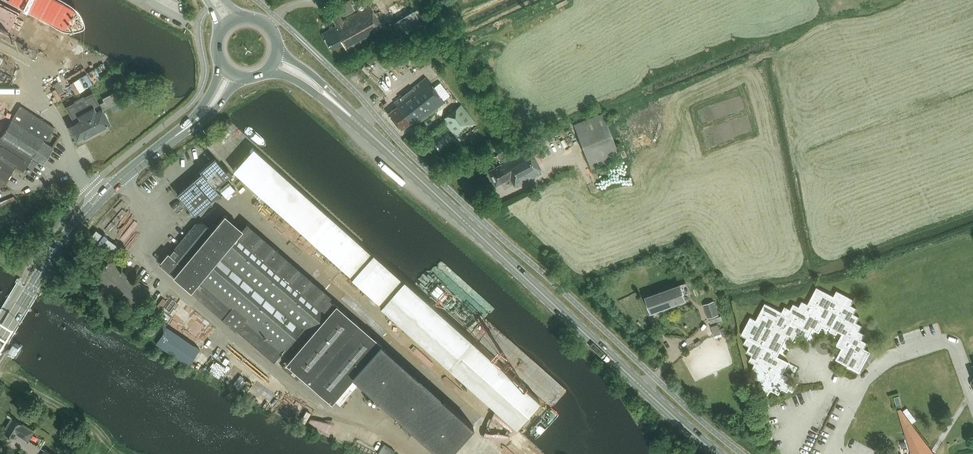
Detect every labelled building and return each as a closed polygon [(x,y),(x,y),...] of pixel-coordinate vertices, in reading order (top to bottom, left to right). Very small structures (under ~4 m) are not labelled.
[(343,16),(356,9),(351,0),(349,0),(338,6),(343,16)] [(331,49),(342,42),(347,51),(385,30),(370,5),(343,20),(339,13),(332,17),(337,25),(322,33),(331,49)] [(414,126),(429,114),(445,102),(426,77),(394,102),(397,106),(388,113),(401,130),(410,122),(414,126)] [(67,107),(74,119),(76,123),(71,126),(77,137),(84,133),(85,135),(91,132),(92,133),(99,130),(98,128),(106,124),(107,124),(108,124),(108,123),(108,122),(107,119),(109,118),(105,112),(103,113),(102,109),(119,100),(115,92),(104,98),(105,101),(99,104),(93,93),(67,107)] [(457,138),(476,123),(461,104),(445,116),(441,111),(437,114),(441,120),(442,119),(457,138)] [(3,187),(16,167),(24,172),(24,171),(30,174),(38,161),(44,165),(54,147),(53,146),(58,137),(51,133),(55,127),(20,106),(0,139),(0,185),(3,187)] [(574,124),(592,170),(621,159),(603,113),(574,124)] [(543,172),(530,146),(500,162),(501,164),(488,171),(496,185),(510,177),(515,187),(543,172)] [(479,393),(504,365),(251,147),(231,170),(272,206),(268,210),(277,218),(280,213),(344,269),(341,273),(479,393)] [(178,194),(195,214),(220,193),(215,187),(231,173),(217,156),(200,170),(202,173),(178,194)] [(236,188),(230,180),(220,188),(227,196),(236,188)] [(329,299),(332,296),(295,264),(263,236),(247,222),(242,228),(226,213),(216,224),(213,222),(209,227),(203,222),(196,223),(170,253),(169,252),(159,262),(173,274),(190,289),(191,290),(237,331),(274,362),(282,352),(289,358),(286,361),(287,362),(302,375),(326,396),(332,401),(337,395),(353,376),(359,381),(442,453),(446,453),(473,424),(381,344),(329,299)] [(107,297),(112,290),(135,307),(149,288),(139,281),(138,282),(109,261),(94,283),(101,288),(99,291),(107,297)] [(860,371),(866,359),(870,361),(874,353),(865,348),(868,342),(862,339),(865,334),(859,331),(862,325),(857,322),(860,316),(854,313),(857,308),(851,305),(854,299),(837,290),(834,295),(817,286),(808,303),(802,300),(799,306),(794,303),(791,309),(785,306),(782,311),(765,302),(756,319),(750,316),(741,333),(747,336),(744,342),(750,345),(747,351),(752,354),(749,360),(755,363),(752,368),(758,371),(755,377),(760,380),(757,386),(763,389),(760,394),(766,398),(770,389),(779,394),(782,388),(788,391),(791,385),(785,382),(788,376),(782,373),(785,367),(780,364),(783,358),(777,355),(787,336),(793,339),(796,334),(807,340),(813,328),(819,331),(822,326),(828,329),(829,326),(832,327),(830,330),(836,333),(838,331),(843,333),(837,345),(843,348),(837,359),(860,371)] [(686,299),(682,287),(657,296),(656,293),(646,296),(652,312),(686,299)] [(7,298),(29,311),(31,312),(32,310),(31,308),(10,295),(7,295),(6,297),(7,298)] [(167,301),(163,298),(143,324),(138,320),(133,326),(143,333),(167,301)] [(709,317),(718,313),(714,300),(704,303),(709,317)] [(180,330),(187,321),(177,314),(170,323),(180,330)] [(721,332),(718,323),(712,325),(715,334),(721,332)] [(201,350),(168,327),(156,344),(190,366),(201,350)] [(11,350),(16,354),(21,346),(15,343),(11,350)] [(202,350),(211,356),(215,350),(207,344),(202,350)] [(210,369),(219,376),(226,367),(217,360),(210,369)] [(302,375),(287,362),(283,367),(297,380),(302,375)] [(240,376),(244,370),(235,364),(231,371),(240,376)] [(342,400),(359,381),(353,376),(337,395),(342,400)] [(253,387),(272,399),(277,392),(257,380),(253,387)] [(902,412),(900,409),(900,410),(913,453),(934,453),(911,424),(917,420),(907,407),(902,412)] [(10,418),(2,432),(14,439),(16,434),(27,440),(32,430),(10,418)]
